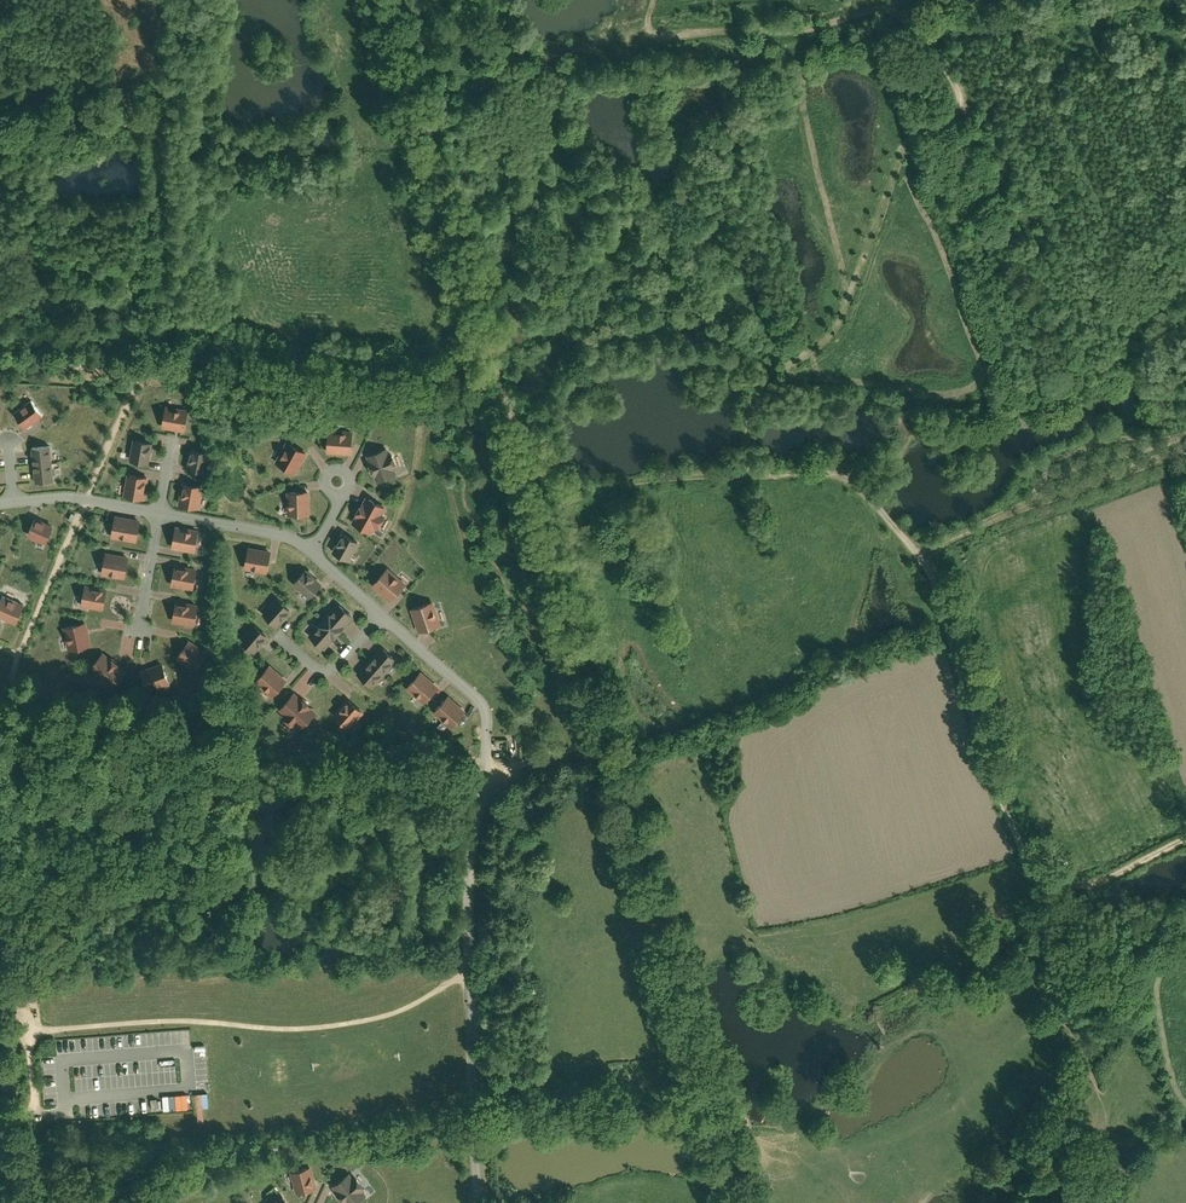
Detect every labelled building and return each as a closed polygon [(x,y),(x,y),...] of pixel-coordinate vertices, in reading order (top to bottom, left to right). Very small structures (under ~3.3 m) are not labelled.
[(27,399),(12,416),(24,427),(39,410),(27,399)] [(164,403),(161,421),(182,425),(186,407),(164,403)] [(326,427),(326,448),(350,447),(350,427),(326,427)] [(131,453),(145,458),(150,439),(136,435),(131,453)] [(278,458),(294,467),(305,448),(289,439),(278,458)] [(35,442),(34,459),(51,459),(51,441),(35,442)] [(368,447),(373,475),(390,471),(388,465),(395,464),(392,452),(385,453),(383,444),(368,447)] [(207,448),(193,445),(188,465),(203,469),(207,448)] [(34,459),(34,477),(51,477),(51,459),(34,459)] [(124,491),(143,495),(147,474),(128,471),(124,491)] [(200,483),(181,480),(178,500),(196,502),(200,483)] [(289,487),(289,511),(308,510),(307,487),(289,487)] [(382,500),(365,493),(353,517),(368,526),(371,519),(379,522),(384,512),(378,509),(382,500)] [(32,515),(27,529),(47,536),(51,521),(32,515)] [(116,515),(112,532),(130,536),(134,519),(116,515)] [(197,529),(176,524),(172,541),(193,545),(197,529)] [(355,535),(343,529),(333,548),(346,555),(355,535)] [(248,546),(246,562),(266,565),(269,550),(248,546)] [(106,551),(102,569),(124,573),(127,555),(106,551)] [(196,566),(173,561),(170,580),(192,584),(196,566)] [(381,564),(372,580),(392,592),(401,577),(381,564)] [(304,566),(293,577),(309,591),(319,580),(304,566)] [(82,600),(103,607),(109,588),(87,582),(82,600)] [(0,598),(0,612),(15,618),(23,601),(3,592),(0,598)] [(278,594),(265,610),(276,619),(289,603),(278,594)] [(197,602),(175,598),(172,617),(194,621),(197,602)] [(343,601),(327,616),(342,632),(357,616),(343,601)] [(414,610),(421,633),(445,625),(437,602),(414,610)] [(327,616),(308,633),(323,650),(342,632),(327,616)] [(258,622),(241,638),(253,651),(270,635),(258,622)] [(86,624),(64,628),(68,650),(90,646),(86,624)] [(188,641),(174,659),(193,673),(207,656),(188,641)] [(384,644),(371,658),(390,673),(401,658),(384,644)] [(100,653),(91,669),(111,680),(120,665),(100,653)] [(371,658),(357,674),(374,688),(390,673),(371,658)] [(162,665),(136,672),(141,690),(167,682),(162,665)] [(289,683),(273,666),(261,677),(277,694),(289,683)] [(422,670),(406,687),(423,703),(439,687),(422,670)] [(316,713),(298,693),(285,705),(304,724),(316,713)] [(448,694),(434,712),(453,727),(467,710),(448,694)] [(350,697),(332,716),(347,730),(365,712),(350,697)] [(20,987),(19,1000),(38,1001),(39,987),(20,987)] [(173,1094),(174,1109),(193,1108),(192,1093),(173,1094)] [(310,1164),(291,1169),(297,1190),(315,1185),(310,1164)] [(336,1182),(351,1202),(359,1202),(372,1193),(366,1186),(370,1183),(362,1173),(358,1177),(353,1169),(336,1182)] [(282,1194),(270,1202),(289,1202),(282,1194)]
